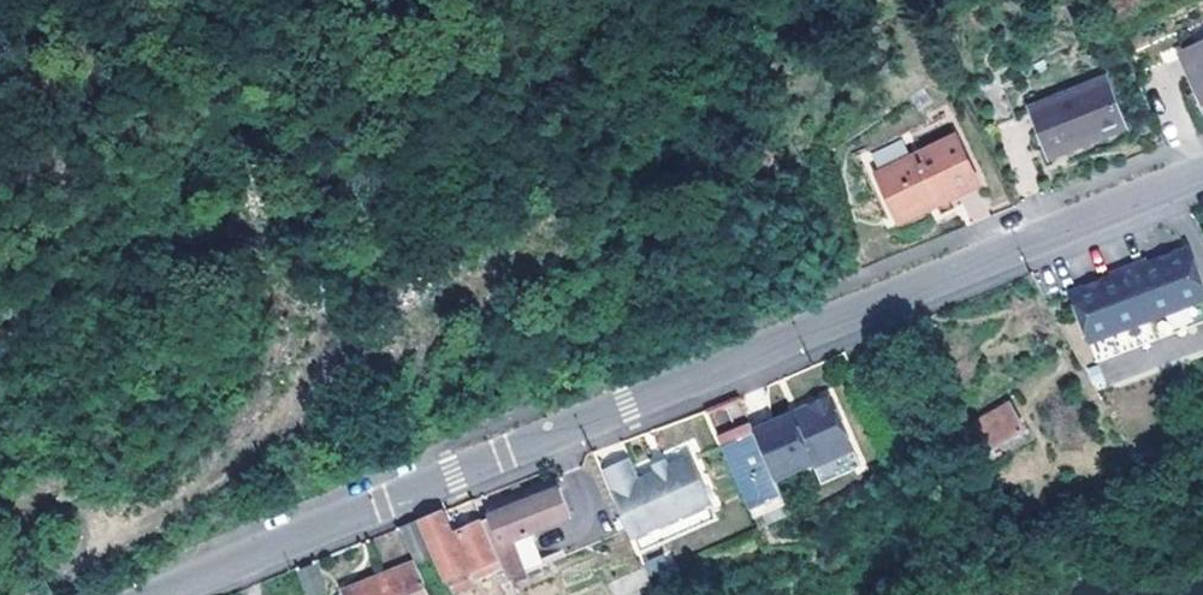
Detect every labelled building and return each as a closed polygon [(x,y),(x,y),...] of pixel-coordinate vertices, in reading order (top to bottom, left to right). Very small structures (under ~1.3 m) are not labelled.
[(1202,103),(1202,46),(1178,57),(1199,104),(1202,103)] [(985,105),(1001,98),(994,80),(977,88),(985,105)] [(1103,81),(1027,109),(1046,160),(1121,131),(1103,81)] [(1010,121),(1001,98),(985,105),(993,128),(1010,121)] [(952,140),(875,179),(896,219),(934,200),(937,208),(975,188),(952,140)] [(900,228),(937,208),(934,200),(896,219),(900,228)] [(1088,344),(1202,300),(1202,293),(1186,249),(1145,264),(1144,262),(1107,276),(1108,278),(1068,294),(1088,344)] [(1088,344),(1095,363),(1202,322),(1202,300),(1088,344)] [(798,414),(821,463),(848,452),(824,399),(796,410),(798,414)] [(971,459),(1020,432),(1005,406),(963,429),(972,448),(967,451),(971,459)] [(787,420),(798,414),(796,410),(785,415),(787,420)] [(809,469),(821,463),(798,414),(787,420),(785,415),(750,430),(772,481),(807,465),(809,469)] [(735,438),(750,430),(747,424),(731,431),(735,438)] [(755,530),(786,516),(772,481),(750,430),(735,438),(731,431),(714,438),(754,528),(755,530)] [(821,463),(829,477),(854,467),(848,452),(821,463)] [(626,460),(598,473),(607,493),(622,527),(627,538),(707,503),(686,457),(663,468),(652,473),(635,480),(626,460)] [(649,466),(652,473),(663,468),(660,461),(649,466)] [(815,483),(829,477),(821,463),(809,469),(815,483)] [(484,519),(479,521),(495,558),(507,581),(537,569),(534,562),(522,535),(567,516),(556,489),(486,517),(484,519)] [(479,521),(471,501),(442,512),(416,522),(431,556),(449,594),(472,585),(470,580),(481,574),(478,567),(495,558),(479,521)] [(707,503),(627,538),(636,555),(714,519),(707,503)] [(431,556),(416,522),(412,522),(398,527),(413,564),(431,556)] [(640,564),(646,577),(664,569),(663,567),(658,555),(640,564)] [(413,564),(342,593),(343,594),(426,594),(413,564)]
